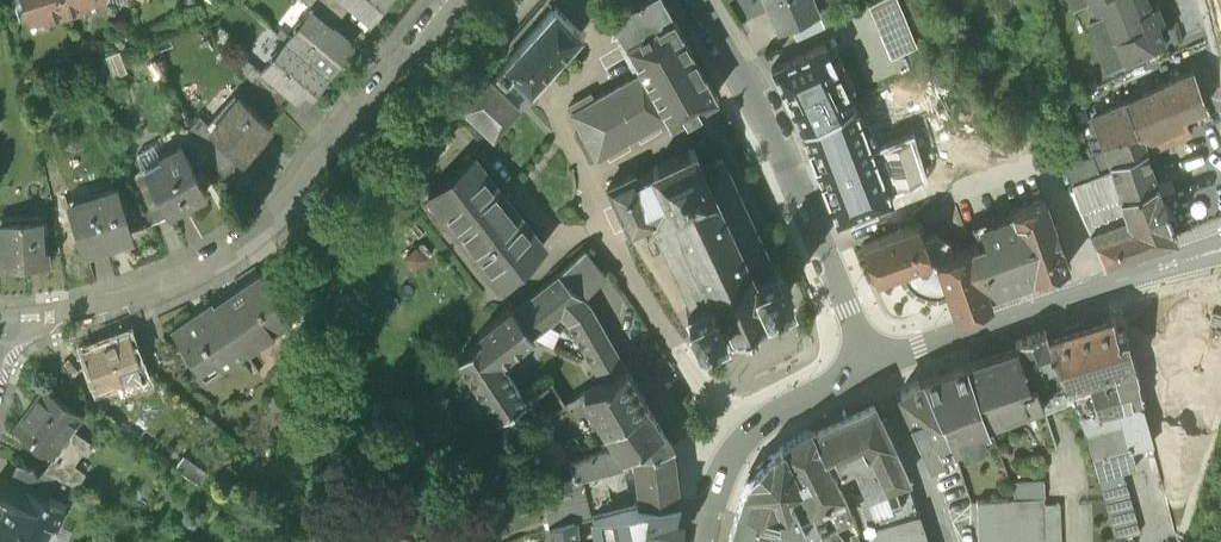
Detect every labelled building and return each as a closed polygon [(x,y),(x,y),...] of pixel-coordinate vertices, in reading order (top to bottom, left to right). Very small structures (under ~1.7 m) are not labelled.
[(50,2),(52,9),(71,3),(70,0),(57,0),(50,2)] [(52,9),(67,53),(85,47),(83,43),(99,38),(91,12),(87,0),(79,0),(71,3),(52,9)] [(127,30),(140,25),(132,0),(129,0),(118,3),(127,30)] [(175,19),(194,13),(192,8),(208,3),(206,0),(169,0),(175,19)] [(353,46),(371,61),(396,30),(359,0),(354,0),(331,28),(353,46)] [(396,30),(420,1),(419,0),(359,0),(396,30)] [(582,13),(592,23),(612,4),(608,0),(595,0),(582,13)] [(1070,18),(1068,19),(1073,31),(1074,31),(1082,49),(1096,43),(1145,23),(1137,4),(1130,7),(1128,0),(1062,0),(1070,18)] [(50,2),(33,7),(35,14),(52,9),(50,2)] [(801,2),(762,20),(787,73),(798,67),(826,55),(801,2)] [(104,8),(113,34),(127,30),(118,3),(104,8)] [(91,12),(99,38),(110,41),(113,34),(104,8),(91,12)] [(67,53),(52,9),(35,14),(18,20),(31,60),(47,55),(49,59),(67,53)] [(313,31),(345,57),(353,46),(331,28),(321,20),(313,31)] [(1145,23),(1096,43),(1102,57),(1097,59),(1104,76),(1102,77),(1108,90),(1110,89),(1117,108),(1172,85),(1146,23),(1145,23)] [(315,47),(313,50),(335,68),(345,57),(313,31),(306,40),(315,47)] [(722,135),(664,32),(649,40),(647,37),(641,40),(643,44),(618,58),(648,110),(673,155),(676,161),(692,152),(693,154),(703,149),(702,146),(722,135)] [(475,120),(462,134),(470,141),(467,144),(497,172),(524,143),(520,139),(532,126),(535,128),(588,71),(560,45),(483,127),(475,120)] [(290,78),(330,111),(354,83),(335,68),(313,50),(290,78)] [(833,70),(826,55),(798,67),(804,82),(807,81),(833,70)] [(290,78),(266,108),(292,128),(307,140),(330,111),(290,78)] [(806,171),(844,153),(860,145),(832,87),(777,111),(806,171)] [(255,103),(248,110),(280,143),(292,128),(266,108),(264,111),(255,103)] [(595,132),(574,144),(586,167),(581,170),(590,187),(595,184),(601,194),(673,155),(648,110),(598,137),(595,132)] [(1116,205),(1155,193),(1150,179),(1217,152),(1204,119),(1101,159),(1116,205)] [(214,161),(213,162),(241,189),(242,190),(271,161),(242,133),(214,161)] [(214,161),(202,150),(192,160),(194,165),(225,206),(241,189),(213,162),(214,161)] [(442,156),(401,207),(416,219),(457,168),(442,156)] [(155,175),(138,184),(147,201),(168,242),(207,222),(182,176),(181,177),(181,178),(163,188),(162,187),(161,187),(155,175)] [(915,181),(889,189),(900,223),(926,215),(915,181)] [(639,209),(611,222),(633,270),(658,258),(698,341),(691,344),(704,370),(730,358),(734,366),(777,346),(773,337),(797,326),(784,300),(778,303),(726,195),(708,203),(699,184),(657,203),(659,208),(642,216),(639,209)] [(475,190),(432,223),(461,259),(457,262),(476,287),(480,284),(504,314),(547,280),(516,241),(519,239),(508,226),(505,228),(475,190)] [(1185,280),(1155,193),(1116,205),(1137,268),(1102,281),(1113,305),(1185,280)] [(1073,210),(1080,227),(1104,217),(1098,200),(1073,210)] [(147,201),(131,209),(151,251),(168,242),(147,201)] [(99,225),(69,235),(83,282),(110,274),(108,269),(132,262),(118,216),(98,222),(99,225)] [(1017,252),(1019,258),(1042,317),(1043,321),(1052,318),(1067,312),(1077,308),(1051,239),(1017,252)] [(0,248),(0,252),(3,289),(22,288),(22,290),(49,288),(48,275),(42,275),(40,245),(0,248)] [(977,288),(994,334),(1042,317),(1019,258),(986,270),(990,283),(977,288)] [(880,319),(903,311),(911,325),(924,334),(940,338),(955,335),(959,346),(994,334),(977,288),(962,293),(957,282),(942,275),(930,280),(924,263),(867,285),(880,319)] [(565,345),(587,328),(610,309),(589,284),(561,305),(521,336),(517,339),(537,367),(565,345)] [(262,304),(242,318),(241,319),(240,320),(240,322),(240,324),(222,336),(219,332),(216,334),(249,381),(294,351),(291,346),(274,322),(262,304)] [(297,307),(274,322),(291,346),(313,331),(297,307)] [(1067,312),(1052,318),(1054,324),(1070,318),(1067,312)] [(600,391),(620,379),(594,334),(587,328),(565,345),(573,352),(595,389),(600,391)] [(249,381),(216,334),(198,347),(195,343),(172,359),(201,400),(215,390),(222,400),(249,381)] [(537,367),(517,339),(514,335),(481,361),(484,364),(460,386),(500,447),(528,428),(504,392),(537,367)] [(1119,358),(1054,378),(1060,392),(1063,399),(1075,430),(1094,477),(1106,521),(1131,514),(1144,511),(1140,490),(1160,484),(1152,446),(1133,375),(1125,378),(1119,358)] [(130,363),(85,379),(99,415),(122,407),(125,414),(146,406),(130,363)] [(1038,420),(1040,419),(1051,415),(1060,436),(1075,430),(1063,399),(1059,400),(1057,394),(1060,392),(1054,378),(1052,372),(1023,383),(1025,388),(1038,420)] [(596,393),(607,411),(630,397),(620,379),(600,391),(596,393)] [(974,405),(993,461),(1049,441),(1040,419),(1038,420),(1025,388),(974,405)] [(588,422),(609,459),(652,434),(630,397),(607,411),(588,422)] [(974,405),(930,420),(951,462),(959,485),(978,479),(997,470),(993,461),(974,405)] [(82,442),(45,416),(16,456),(54,482),(61,488),(63,485),(80,461),(73,456),(82,442)] [(951,462),(930,420),(907,430),(938,500),(950,495),(949,490),(959,485),(951,462)] [(629,495),(640,490),(655,484),(677,480),(652,434),(609,459),(621,479),(572,494),(576,502),(578,508),(582,507),(626,496),(629,495)] [(871,533),(863,535),(865,541),(923,541),(914,515),(879,437),(846,453),(845,451),(815,465),(838,510),(856,502),(871,533)] [(572,494),(568,495),(543,444),(516,458),(546,517),(576,502),(572,494)] [(815,465),(786,483),(775,490),(759,506),(747,526),(743,541),(853,541),(847,530),(838,510),(815,465)] [(640,490),(643,534),(684,534),(677,480),(655,484),(640,490)] [(47,496),(75,510),(83,500),(63,485),(61,488),(54,482),(47,496)] [(976,487),(968,491),(978,507),(984,504),(976,487)] [(626,496),(582,507),(589,533),(633,522),(626,496)] [(0,501),(0,527),(9,531),(3,541),(62,541),(65,535),(47,526),(48,523),(0,500),(0,501)] [(1106,521),(1112,541),(1139,541),(1131,514),(1106,521)] [(1016,522),(1021,539),(1049,538),(1060,537),(1056,521),(1016,522)] [(1174,536),(1175,541),(1198,541),(1203,531),(1174,536)] [(684,534),(643,534),(616,541),(611,541),(683,541),(684,534)]
